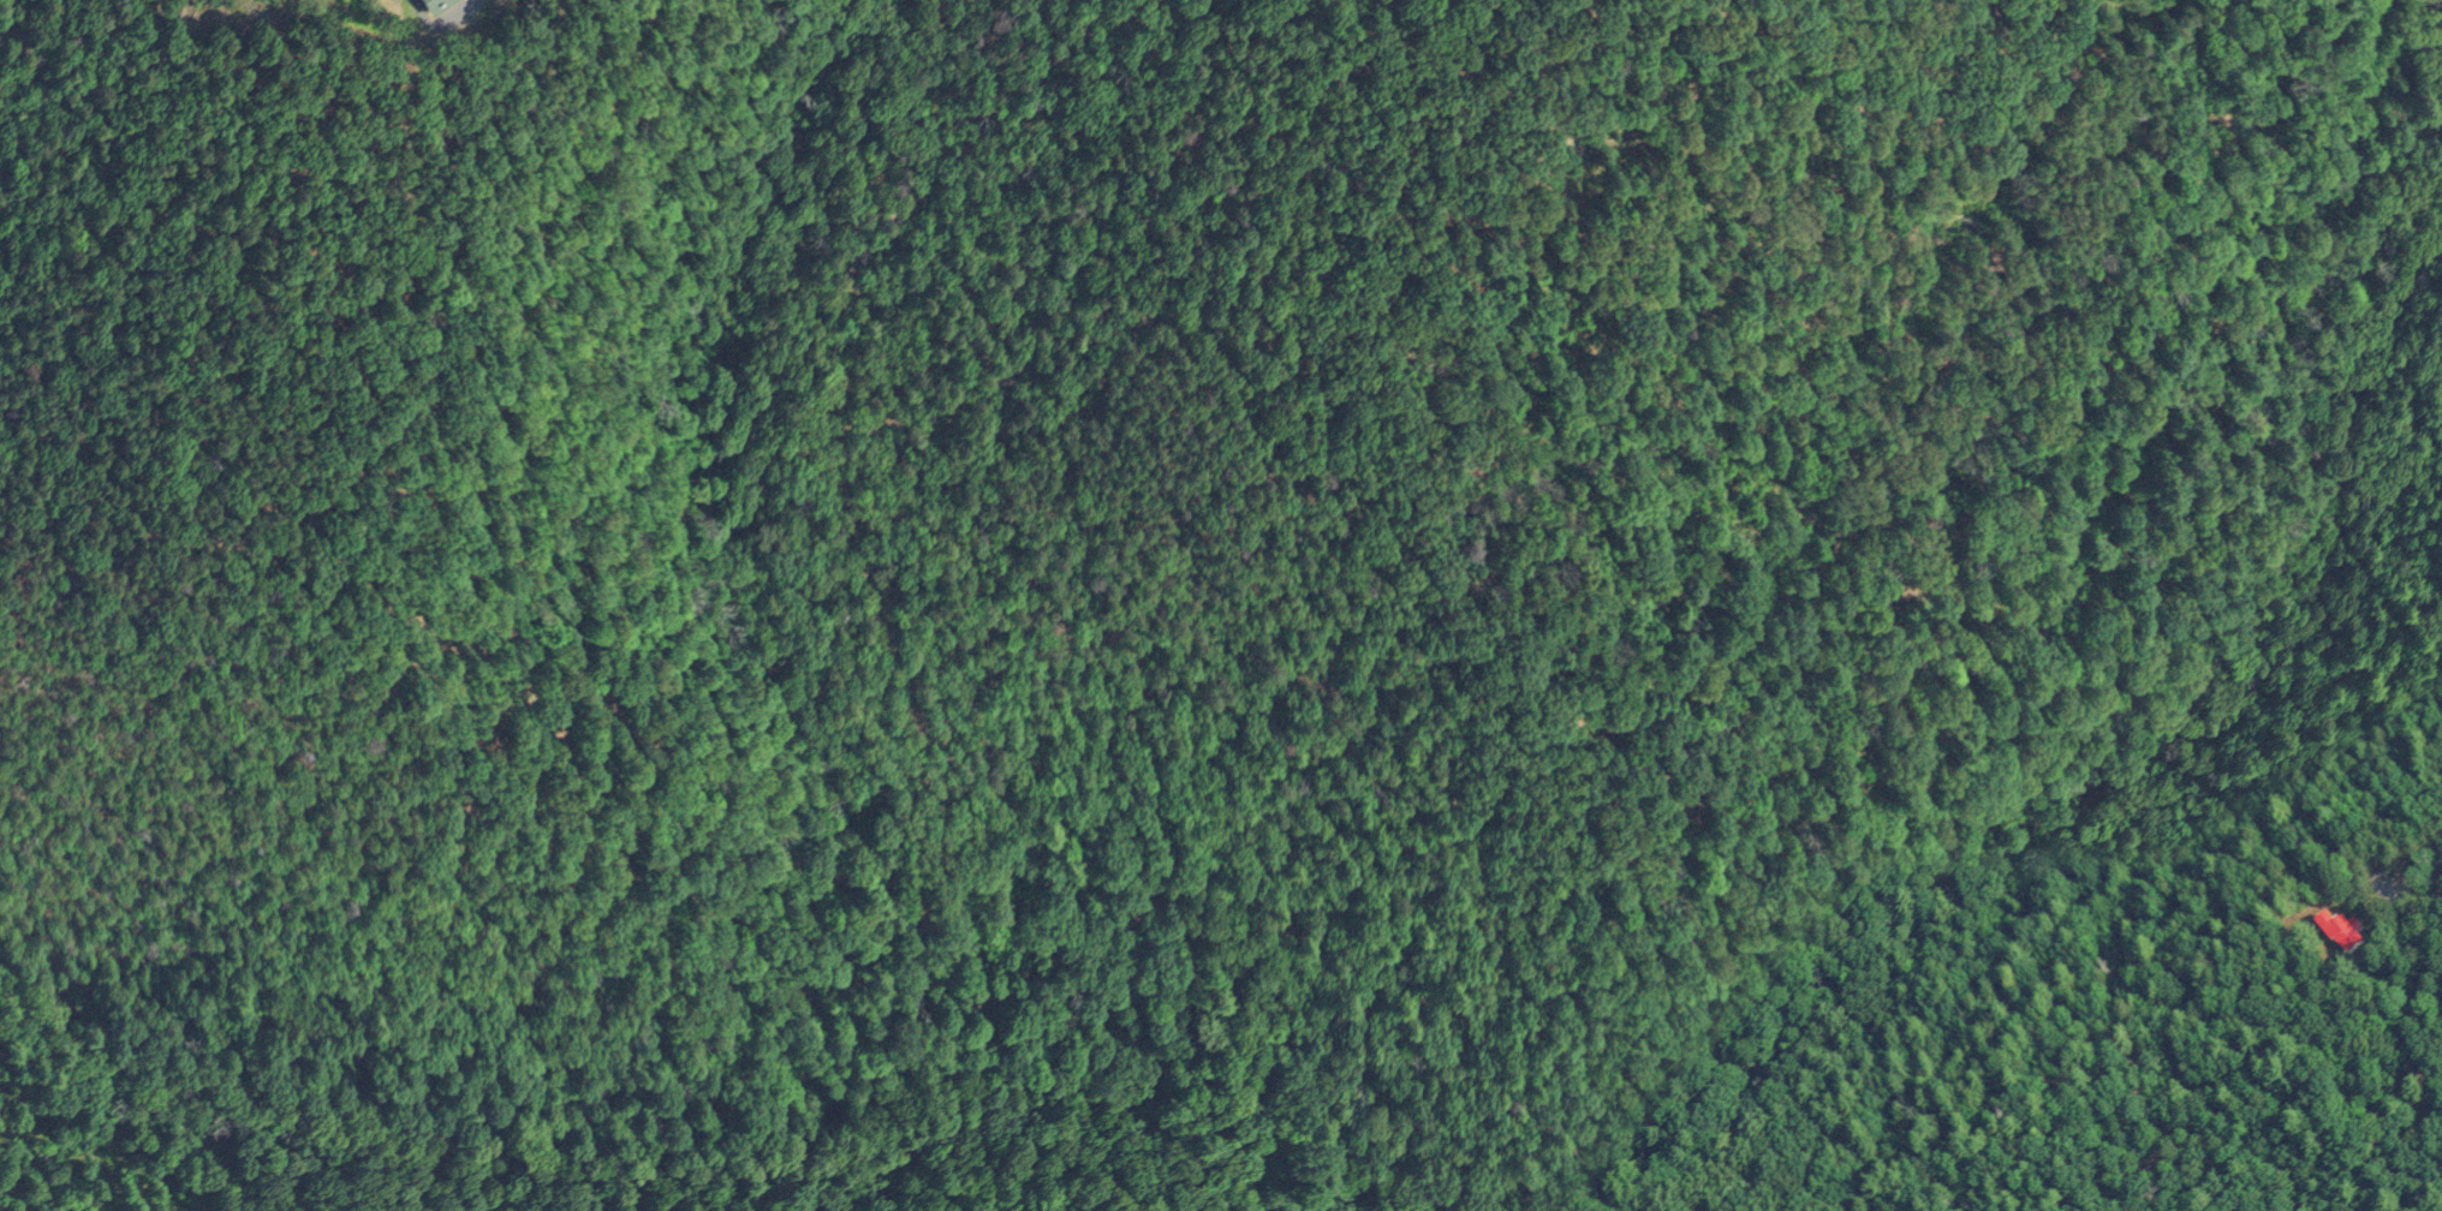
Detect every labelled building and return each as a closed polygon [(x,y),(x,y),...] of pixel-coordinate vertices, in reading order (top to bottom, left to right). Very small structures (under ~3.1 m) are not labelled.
[(2331,932),(2356,959),(2371,945),(2347,918),(2331,932)]
